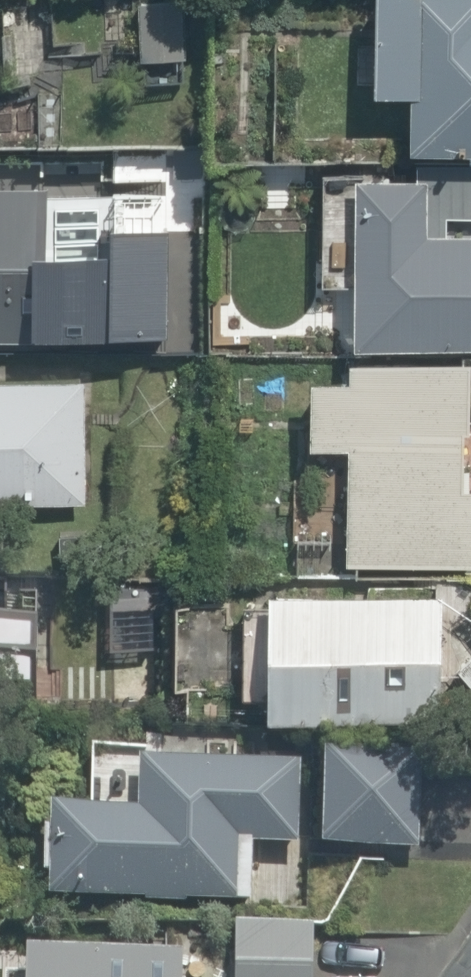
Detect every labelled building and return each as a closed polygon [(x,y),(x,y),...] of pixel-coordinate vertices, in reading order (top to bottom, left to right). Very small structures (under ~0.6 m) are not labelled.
[(181,0),(145,0),(141,58),(190,62),(195,1),(181,0)] [(373,86),(417,87),(415,144),(470,146),(470,0),(376,0),(373,86)] [(46,6),(4,4),(2,83),(43,85),(46,6)] [(354,345),(470,348),(470,174),(327,170),(323,282),(356,283),(354,345)] [(107,325),(111,218),(50,215),(51,193),(0,191),(0,321),(107,325)] [(470,563),(470,432),(467,432),(469,359),(350,356),(349,375),(310,374),(309,442),(348,443),(345,560),(470,563)] [(22,534),(22,507),(102,509),(103,454),(89,454),(91,378),(0,375),(0,533),(22,534)] [(447,590),(275,584),(270,711),(442,717),(447,590)] [(470,677),(470,658),(462,666),(470,677)] [(418,755),(325,753),(323,848),(416,851),(418,755)] [(294,763),(91,755),(89,808),(53,806),(49,897),(232,905),(305,908),(308,832),(292,831),(294,763)] [(232,905),(229,976),(318,976),(321,908),(305,908),(232,905)] [(4,966),(4,976),(193,976),(193,947),(34,943),(34,967),(4,966)]
